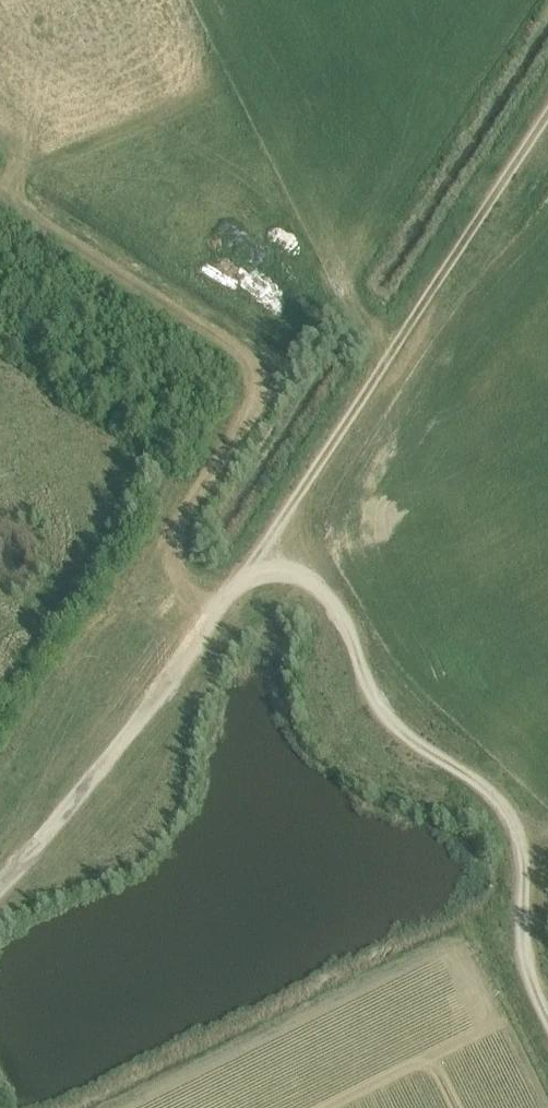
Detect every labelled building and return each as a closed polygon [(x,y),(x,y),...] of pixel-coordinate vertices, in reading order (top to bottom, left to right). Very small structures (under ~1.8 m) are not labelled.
[(223,267),(227,281),(239,277),(235,263),(223,267)]
